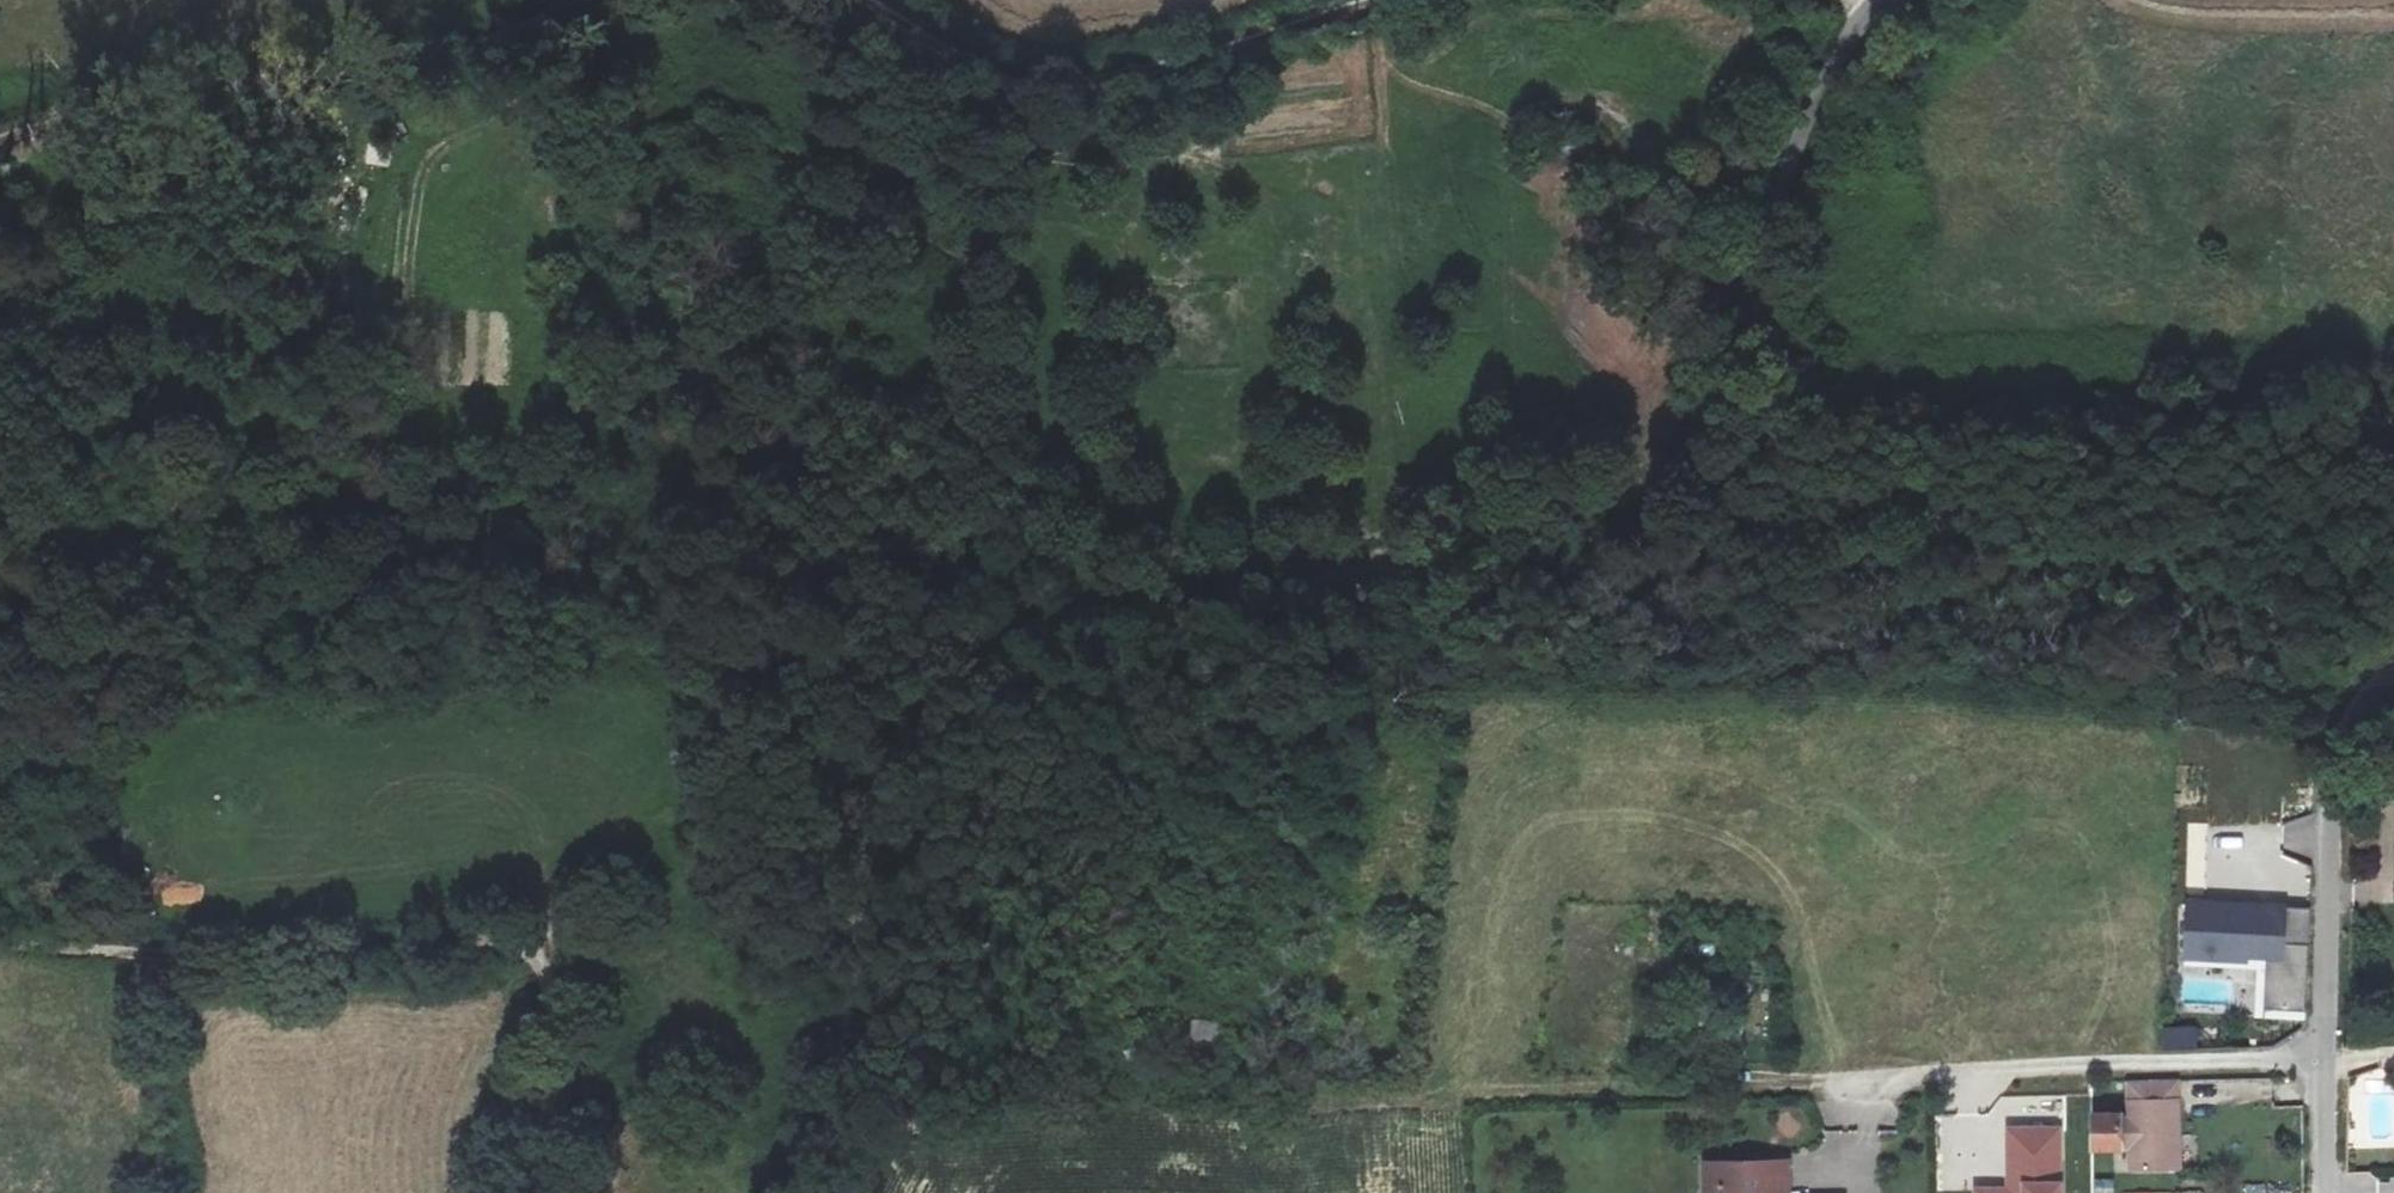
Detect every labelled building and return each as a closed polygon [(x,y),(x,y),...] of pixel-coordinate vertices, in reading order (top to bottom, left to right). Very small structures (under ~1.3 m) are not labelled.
[(2268,1011),(2306,1013),(2311,906),(2190,901),(2187,959),(2270,963),(2268,1011)] [(1193,1040),(1220,1041),(1221,1021),(1193,1021),(1193,1040)] [(2197,1050),(2196,1027),(2161,1029),(2162,1052),(2197,1050)] [(2118,1120),(2118,1153),(2118,1173),(2179,1173),(2179,1084),(2174,1084),(2153,1084),(2088,1084),(2089,1120),(2118,1120)] [(2118,1120),(2089,1120),(2089,1153),(2118,1153),(2118,1120)] [(2063,1128),(2008,1130),(2010,1186),(1977,1187),(1977,1192),(2065,1192),(2063,1128)] [(1787,1159),(1709,1160),(1709,1192),(1788,1192),(1787,1159)]
